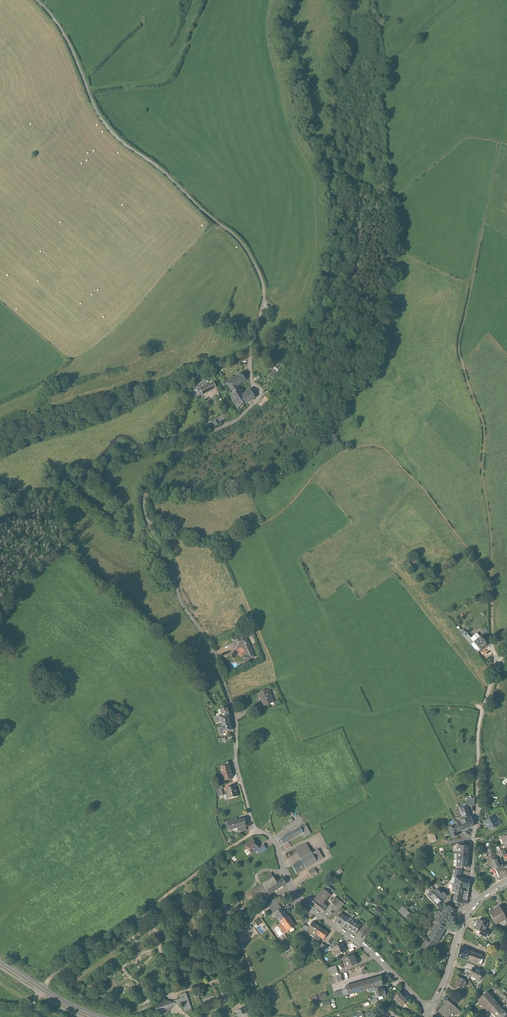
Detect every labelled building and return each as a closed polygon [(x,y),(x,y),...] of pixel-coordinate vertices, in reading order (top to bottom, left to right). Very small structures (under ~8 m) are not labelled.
[(279,370),(275,367),(269,374),(273,377),(279,370)] [(241,401),(245,398),(243,394),(237,386),(246,380),(240,373),(233,378),(232,376),(222,383),(224,386),(227,384),(233,393),(231,394),(234,399),(233,400),(237,407),(243,403),(241,401)] [(216,388),(213,382),(207,385),(200,388),(202,392),(203,394),(216,388)] [(250,389),(243,394),(245,398),(241,401),(243,403),(245,402),(247,404),(255,398),(250,389)] [(270,397),(266,394),(258,403),(262,407),(270,397)] [(218,423),(216,419),(207,423),(209,428),(218,423)] [(459,632),(477,654),(479,652),(481,654),(489,648),(477,634),(471,639),(463,629),(459,632)] [(256,659),(251,646),(246,635),(232,641),(236,652),(243,649),(246,656),(242,658),(244,663),(256,659)] [(274,701),(269,687),(259,691),(264,704),(274,701)] [(228,706),(220,707),(222,716),(228,715),(230,714),(228,706)] [(223,727),(224,731),(232,729),(228,715),(222,716),(220,717),(221,721),(223,727)] [(231,764),(220,767),(223,781),(234,778),(231,764)] [(497,773),(503,782),(506,779),(506,770),(506,768),(497,773)] [(235,785),(226,787),(228,798),(238,795),(235,785)] [(462,819),(470,815),(467,806),(458,809),(462,819)] [(470,815),(462,819),(455,821),(457,826),(459,831),(474,825),(470,815)] [(244,817),(226,822),(229,830),(246,826),(244,817)] [(485,821),(489,830),(498,826),(494,817),(485,821)] [(304,832),(300,826),(280,838),(284,844),(304,832)] [(459,831),(457,826),(448,829),(451,837),(458,835),(457,832),(459,831)] [(253,838),(245,844),(252,854),(260,848),(253,838)] [(301,857),(306,867),(317,861),(311,851),(301,857)] [(301,857),(291,862),(296,872),(306,867),(301,857)] [(494,869),(498,879),(506,876),(502,866),(499,868),(494,869)] [(309,870),(312,877),(318,874),(316,867),(309,870)] [(263,882),(269,892),(285,882),(283,877),(277,880),(274,875),(263,882)] [(461,877),(459,877),(454,876),(452,884),(459,886),(461,877)] [(269,892),(263,882),(250,891),(256,901),(269,892)] [(436,882),(431,887),(442,898),(446,894),(436,882)] [(450,891),(455,892),(461,893),(463,886),(459,886),(452,884),(450,891)] [(315,895),(323,901),(330,892),(322,886),(315,895)] [(442,898),(431,887),(425,892),(441,908),(443,903),(440,900),(442,898)] [(459,902),(461,893),(455,892),(453,901),(459,902)] [(326,903),(323,901),(315,895),(310,901),(321,910),(326,903)] [(339,911),(345,903),(336,896),(331,901),(336,905),(334,907),(339,911)] [(455,908),(445,901),(443,903),(441,908),(434,918),(436,919),(444,924),(455,908)] [(279,919),(288,913),(282,905),(273,911),(279,919)] [(399,911),(407,918),(412,913),(404,905),(399,911)] [(497,907),(486,913),(493,925),(504,920),(497,907)] [(333,919),(342,924),(347,916),(338,911),(333,919)] [(277,923),(283,932),(295,924),(288,913),(279,919),(280,921),(277,923)] [(342,924),(348,927),(355,932),(360,923),(353,919),(347,916),(342,924)] [(260,917),(255,920),(258,925),(263,922),(260,917)] [(438,939),(446,925),(444,924),(436,919),(428,933),(430,935),(438,939)] [(313,935),(319,925),(312,920),(305,930),(313,935)] [(486,926),(477,921),(472,932),(476,934),(474,937),(484,941),(488,934),(483,931),(486,926)] [(328,931),(319,925),(313,935),(319,938),(320,936),(323,938),(328,931)] [(364,926),(359,932),(366,937),(371,930),(364,926)] [(438,939),(430,935),(422,948),(430,952),(438,939)] [(334,943),(337,951),(346,949),(344,940),(334,943)] [(480,953),(459,947),(456,957),(477,963),(480,953)] [(354,950),(341,956),(345,965),(358,960),(354,950)] [(482,967),(471,964),(468,973),(479,977),(482,967)] [(344,980),(342,973),(340,974),(337,965),(329,967),(332,977),(330,977),(332,984),(344,980)] [(371,975),(373,985),(382,982),(380,973),(371,975)] [(466,977),(457,974),(454,983),(463,986),(466,977)] [(360,978),(362,987),(373,985),(371,975),(360,978)] [(362,987),(360,978),(344,982),(347,991),(362,987)] [(384,994),(382,987),(375,989),(377,996),(384,994)] [(477,994),(482,1000),(490,992),(485,987),(477,994)] [(402,1003),(408,997),(399,988),(393,994),(402,1003)] [(186,992),(179,995),(184,1012),(192,1009),(186,992)] [(495,998),(490,992),(482,1000),(487,1005),(489,1003),(495,998)] [(447,996),(438,1006),(447,1014),(452,1009),(456,1012),(460,1008),(447,996)] [(489,1003),(494,1009),(500,1003),(495,998),(489,1003)] [(166,1015),(175,1003),(160,999),(155,1010),(166,1015)] [(506,1009),(500,1003),(494,1009),(500,1015),(502,1012),(506,1009)] [(240,1009),(235,1011),(236,1015),(237,1016),(242,1015),(247,1013),(247,1011),(246,1007),(240,1009)]
